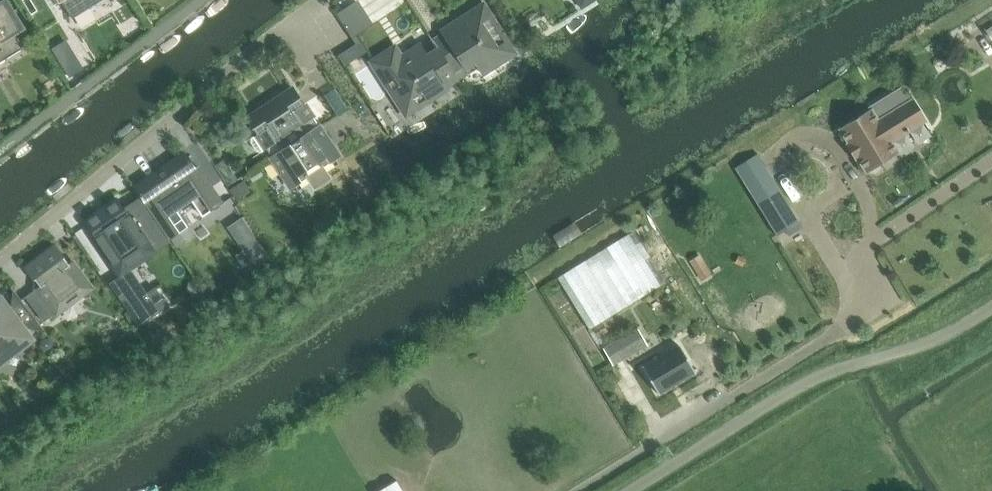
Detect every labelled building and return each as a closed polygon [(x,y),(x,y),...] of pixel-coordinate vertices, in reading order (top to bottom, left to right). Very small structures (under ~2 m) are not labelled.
[(24,48),(15,34),(24,28),(7,0),(6,0),(0,4),(0,63),(24,48)] [(72,19),(102,0),(61,0),(72,19)] [(444,35),(434,42),(454,74),(464,67),(469,75),(479,68),(482,73),(514,53),(485,6),(443,33),(444,35)] [(355,19),(346,25),(352,34),(361,28),(355,19)] [(65,41),(52,49),(70,78),(83,70),(65,41)] [(444,80),(454,74),(434,42),(424,48),(423,46),(402,59),(396,49),(374,63),(407,114),(449,88),(444,80)] [(338,55),(338,56),(344,66),(360,56),(354,46),(338,55)] [(268,148),(274,158),(320,127),(296,89),(279,100),(276,100),(273,101),(270,103),(267,106),(265,109),(249,120),(259,135),(253,138),(252,142),(258,151),(262,152),(268,148)] [(872,111),(841,130),(850,144),(848,145),(857,158),(858,157),(866,171),(897,152),(891,142),(925,121),(912,100),(878,121),(872,111)] [(330,142),(320,127),(274,158),(290,182),(293,180),(299,191),(313,182),(316,188),(330,179),(327,173),(340,165),(327,145),(330,142)] [(776,234),(799,220),(759,153),(735,167),(776,234)] [(187,155),(137,189),(143,197),(165,231),(170,239),(171,240),(188,227),(177,211),(193,201),(204,217),(222,204),(187,155)] [(245,182),(231,191),(238,201),(251,192),(245,182)] [(120,200),(87,223),(121,272),(170,239),(165,231),(143,197),(126,208),(120,200)] [(242,218),(228,227),(251,262),(265,252),(242,218)] [(632,232),(558,278),(590,329),(663,283),(632,232)] [(45,322),(91,287),(73,262),(70,264),(55,245),(27,267),(41,285),(26,297),(45,322)] [(688,262),(701,281),(712,274),(699,255),(688,262)] [(130,269),(109,283),(138,326),(166,307),(154,289),(147,293),(130,269)] [(187,282),(186,291),(196,292),(197,283),(187,282)] [(27,328),(44,330),(46,333),(47,333),(13,287),(12,288),(21,301),(13,307),(0,305),(0,363),(5,364),(7,351),(11,348),(24,350),(27,328)] [(602,323),(593,329),(598,338),(608,332),(602,323)] [(614,366),(648,346),(638,329),(603,348),(614,366)] [(42,343),(41,348),(44,353),(48,354),(53,352),(55,346),(52,342),(47,340),(42,343)] [(676,340),(640,361),(656,386),(692,365),(676,340)] [(379,490),(403,490),(397,480),(379,490)]
